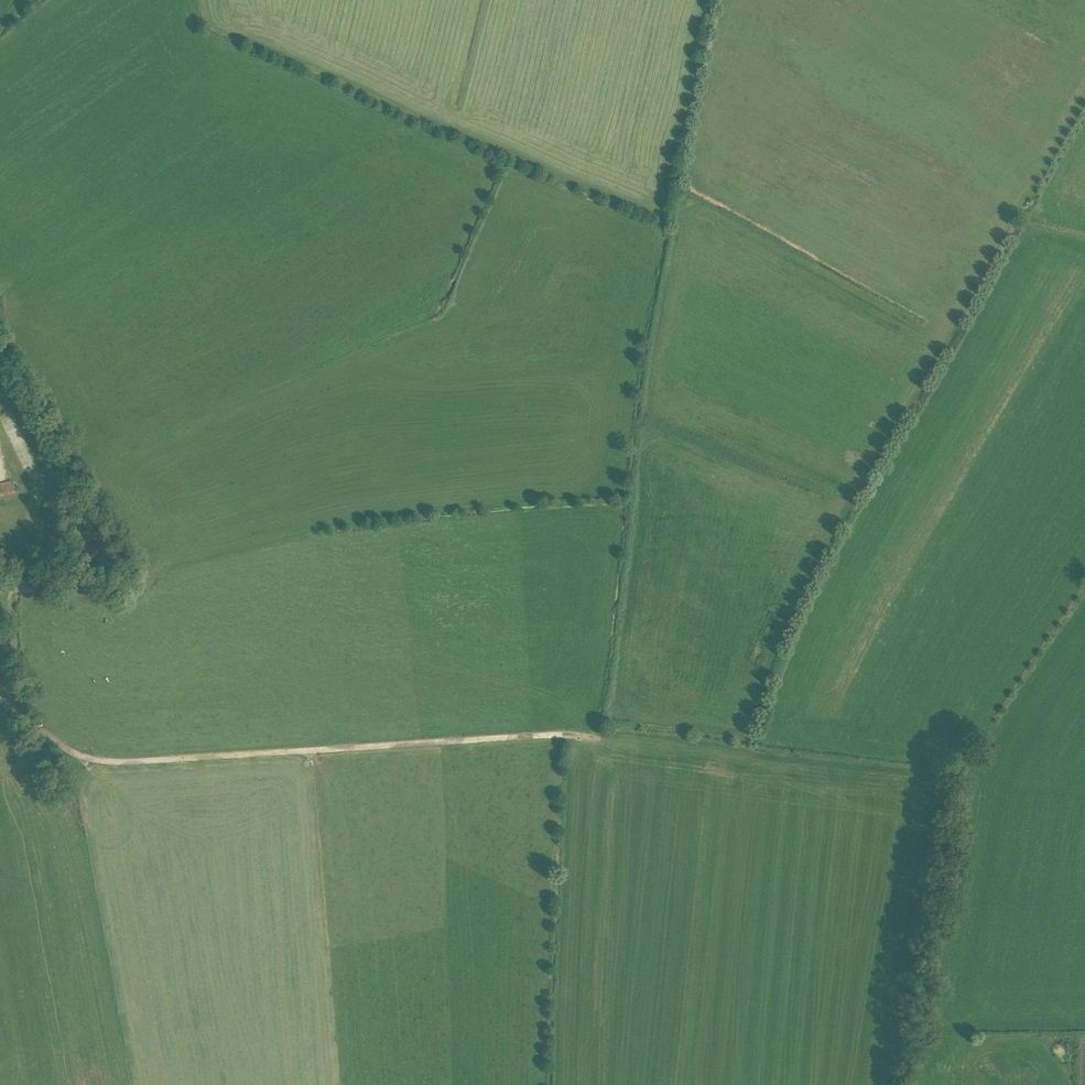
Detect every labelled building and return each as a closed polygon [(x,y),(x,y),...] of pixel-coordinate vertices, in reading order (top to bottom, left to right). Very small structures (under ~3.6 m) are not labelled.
[(0,483),(0,496),(15,493),(12,481),(0,483)]
